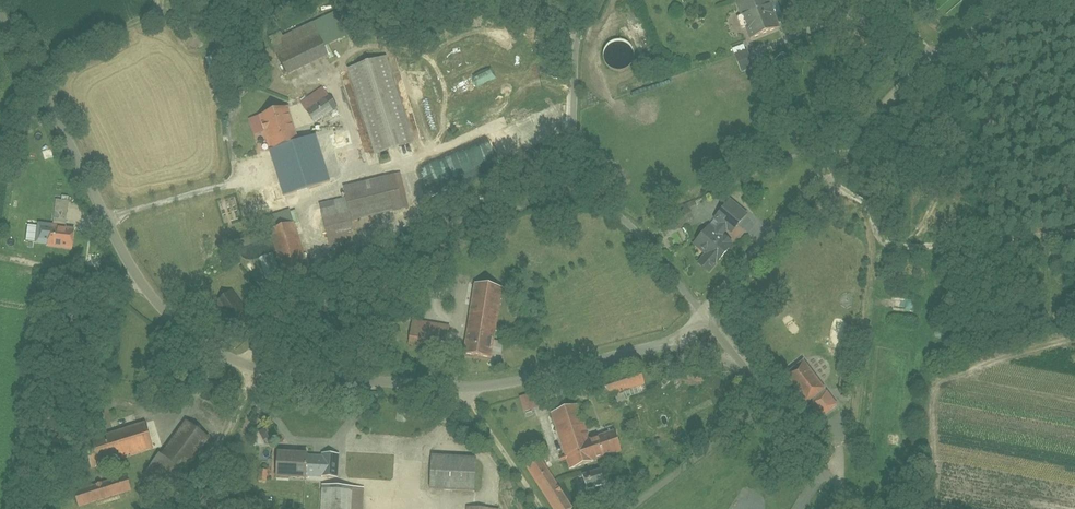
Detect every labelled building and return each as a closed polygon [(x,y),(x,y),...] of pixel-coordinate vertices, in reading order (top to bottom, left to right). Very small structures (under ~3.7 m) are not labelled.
[(752,40),(779,30),(768,0),(737,0),(752,40)] [(282,31),(270,36),(287,74),(327,57),(312,23),(284,36),(282,31)] [(627,69),(628,41),(614,41),(614,60),(615,60),(615,69),(627,69)] [(385,59),(350,70),(379,157),(413,145),(385,59)] [(458,94),(498,80),(494,69),(454,83),(458,94)] [(335,107),(322,87),(300,103),(314,122),(335,107)] [(275,186),(333,169),(324,138),(302,144),(291,107),(249,120),(253,135),(264,131),(270,151),(265,153),(275,186)] [(403,210),(395,176),(343,188),(346,199),(321,205),(330,246),(352,241),(350,233),(358,231),(356,221),(403,210)] [(721,224),(714,233),(724,240),(733,228),(736,231),(749,213),(730,199),(715,220),(721,224)] [(56,200),(53,226),(64,228),(68,202),(56,200)] [(72,249),(75,229),(64,228),(53,226),(39,224),(37,241),(47,243),(47,246),(72,249)] [(272,232),(284,272),(306,266),(294,225),(272,232)] [(700,265),(711,273),(731,245),(724,240),(714,233),(707,228),(694,245),(708,255),(700,265)] [(250,234),(234,241),(238,251),(254,243),(250,234)] [(260,258),(267,280),(282,276),(275,253),(260,258)] [(475,281),(465,358),(497,362),(507,286),(475,281)] [(247,309),(231,289),(214,303),(230,323),(247,309)] [(447,350),(451,327),(413,322),(410,344),(447,350)] [(804,368),(789,380),(823,421),(838,409),(804,368)] [(614,396),(650,384),(647,376),(611,388),(614,396)] [(536,393),(522,397),(527,413),(541,408),(536,393)] [(580,409),(552,417),(569,471),(622,454),(615,431),(589,439),(580,409)] [(204,437),(185,423),(161,455),(180,469),(204,437)] [(90,467),(153,450),(148,432),(85,448),(90,467)] [(277,479),(306,481),(307,477),(337,478),(338,456),(278,453),(277,479)] [(431,490),(481,490),(481,457),(431,456),(431,490)] [(528,473),(554,508),(571,508),(574,507),(542,462),(528,473)] [(599,470),(580,476),(585,490),(604,484),(599,470)] [(131,490),(127,475),(76,490),(80,505),(131,490)] [(364,489),(322,486),(320,508),(362,508),(364,489)]
